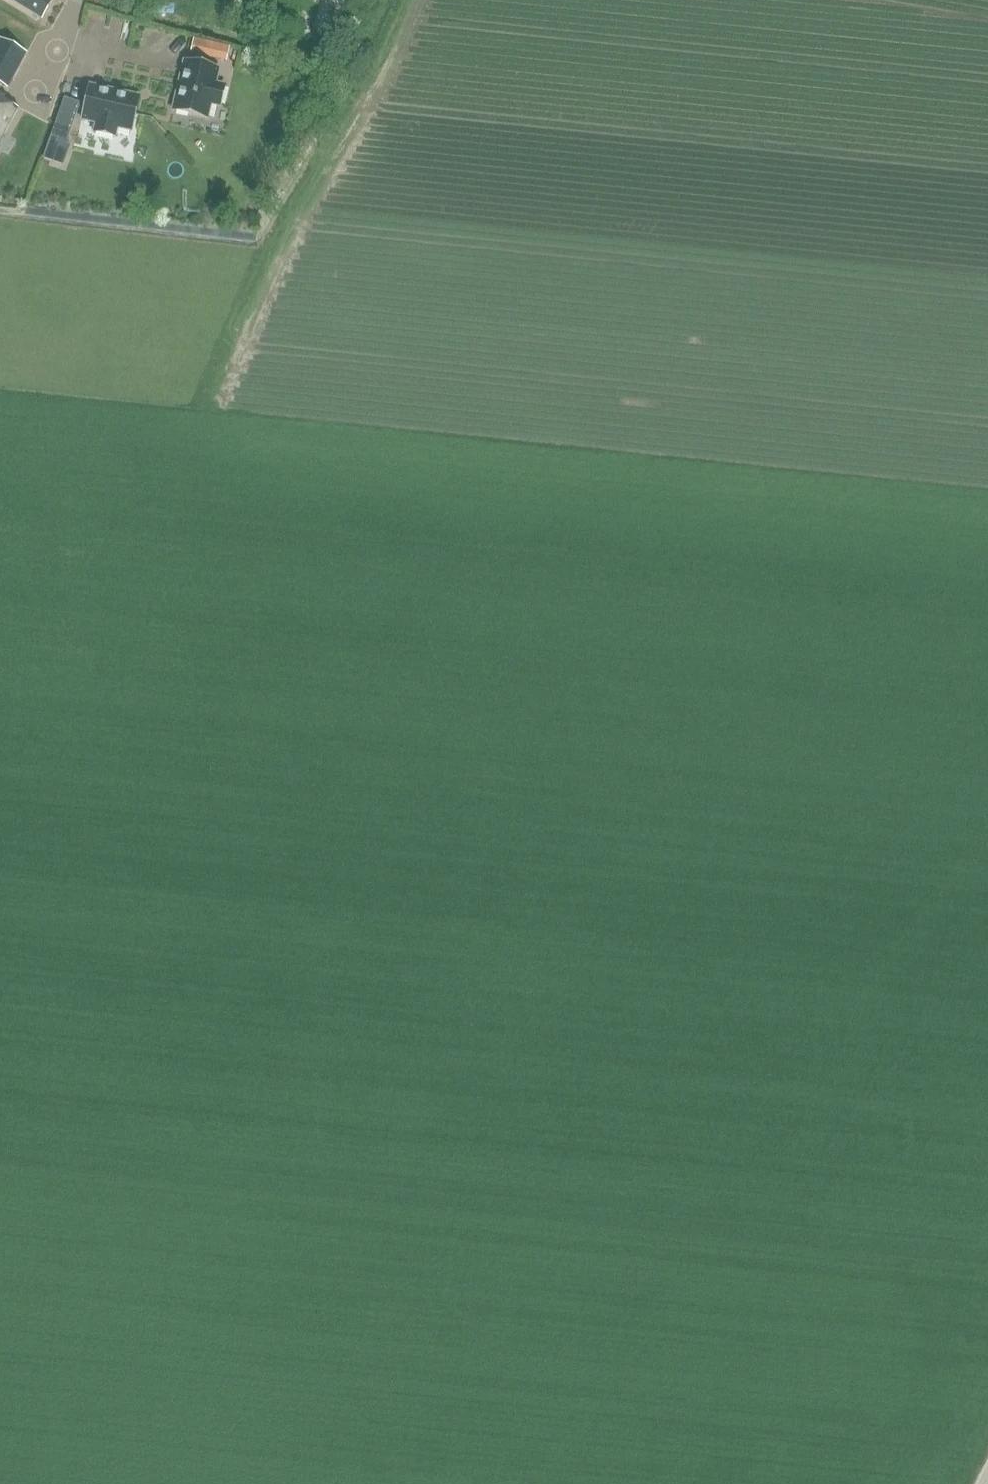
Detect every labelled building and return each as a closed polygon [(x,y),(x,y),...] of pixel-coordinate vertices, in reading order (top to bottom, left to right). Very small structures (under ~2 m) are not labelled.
[(41,17),(51,0),(14,0),(41,17)] [(0,39),(0,84),(7,88),(26,53),(0,39)] [(229,48),(193,40),(190,53),(226,61),(229,48)] [(224,84),(215,82),(218,67),(184,59),(172,109),(206,117),(210,102),(220,105),(224,84)] [(81,118),(96,121),(94,131),(114,135),(116,126),(131,129),(139,95),(89,84),(81,118)] [(18,108),(3,100),(5,96),(0,93),(0,140),(18,108)] [(64,99),(50,140),(65,145),(79,104),(64,99)]
